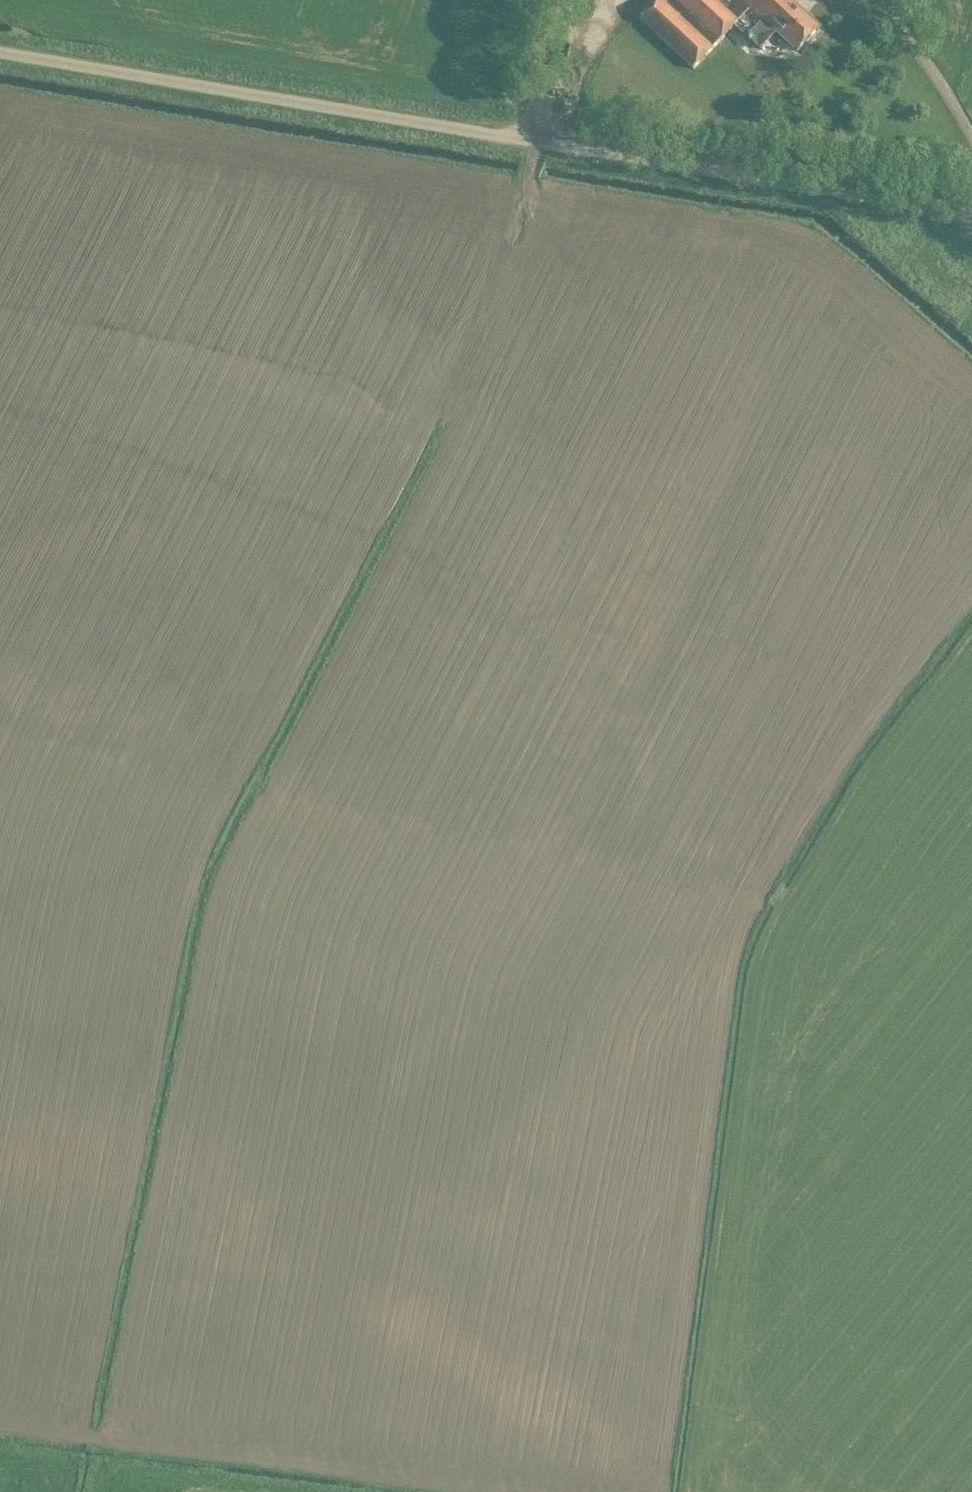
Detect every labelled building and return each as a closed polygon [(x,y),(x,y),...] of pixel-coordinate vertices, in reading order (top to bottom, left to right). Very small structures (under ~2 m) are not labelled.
[(613,0),(596,0),(593,5),(606,12),(613,0)] [(704,50),(731,20),(757,44),(773,26),(794,46),(816,24),(791,0),(652,0),(638,16),(690,64),(704,50)]
